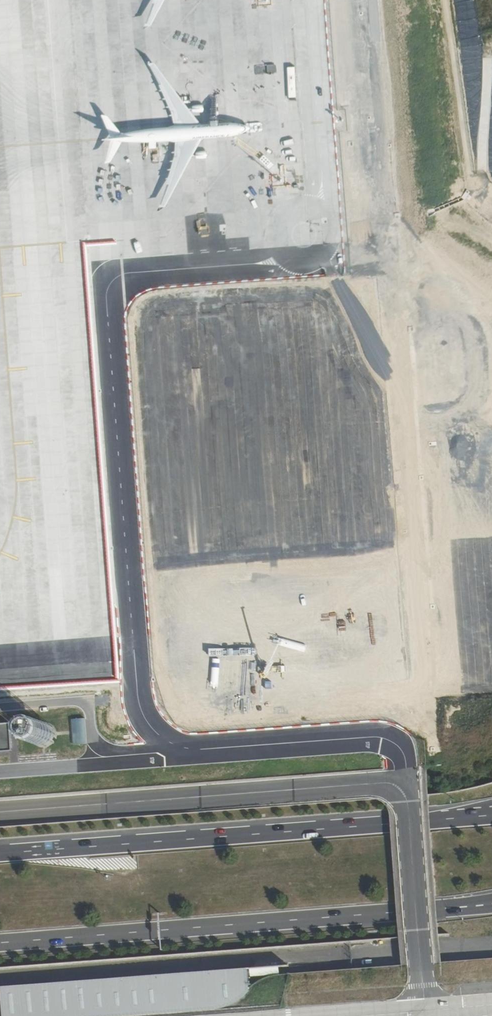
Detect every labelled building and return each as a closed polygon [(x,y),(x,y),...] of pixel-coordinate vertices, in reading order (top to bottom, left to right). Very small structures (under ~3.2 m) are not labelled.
[(69,719),(71,744),(88,743),(86,718),(69,719)] [(54,742),(56,738),(57,734),(56,730),(54,726),(51,724),(47,722),(43,722),(39,723),(35,725),(33,729),(32,733),(32,737),(34,741),(37,744),(40,746),(44,746),(48,746),(52,744),(54,742)] [(12,725),(0,726),(0,754),(14,753),(12,725)] [(3,990),(3,999),(4,1015),(149,1015),(234,1010),(254,996),(252,971),(3,990)]
